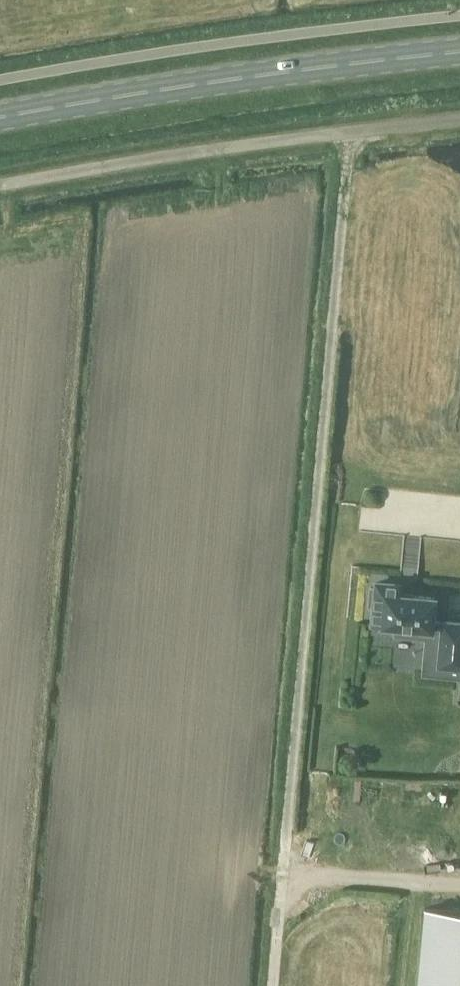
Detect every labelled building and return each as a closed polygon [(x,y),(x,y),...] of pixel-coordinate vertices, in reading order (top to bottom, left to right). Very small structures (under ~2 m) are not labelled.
[(373,623),(432,628),(435,598),(399,595),(400,586),(376,584),(376,588),(371,588),(370,606),(374,606),(373,623)] [(459,667),(459,623),(446,622),(442,666),(459,667)] [(425,907),(418,985),(459,985),(459,910),(425,907)]
